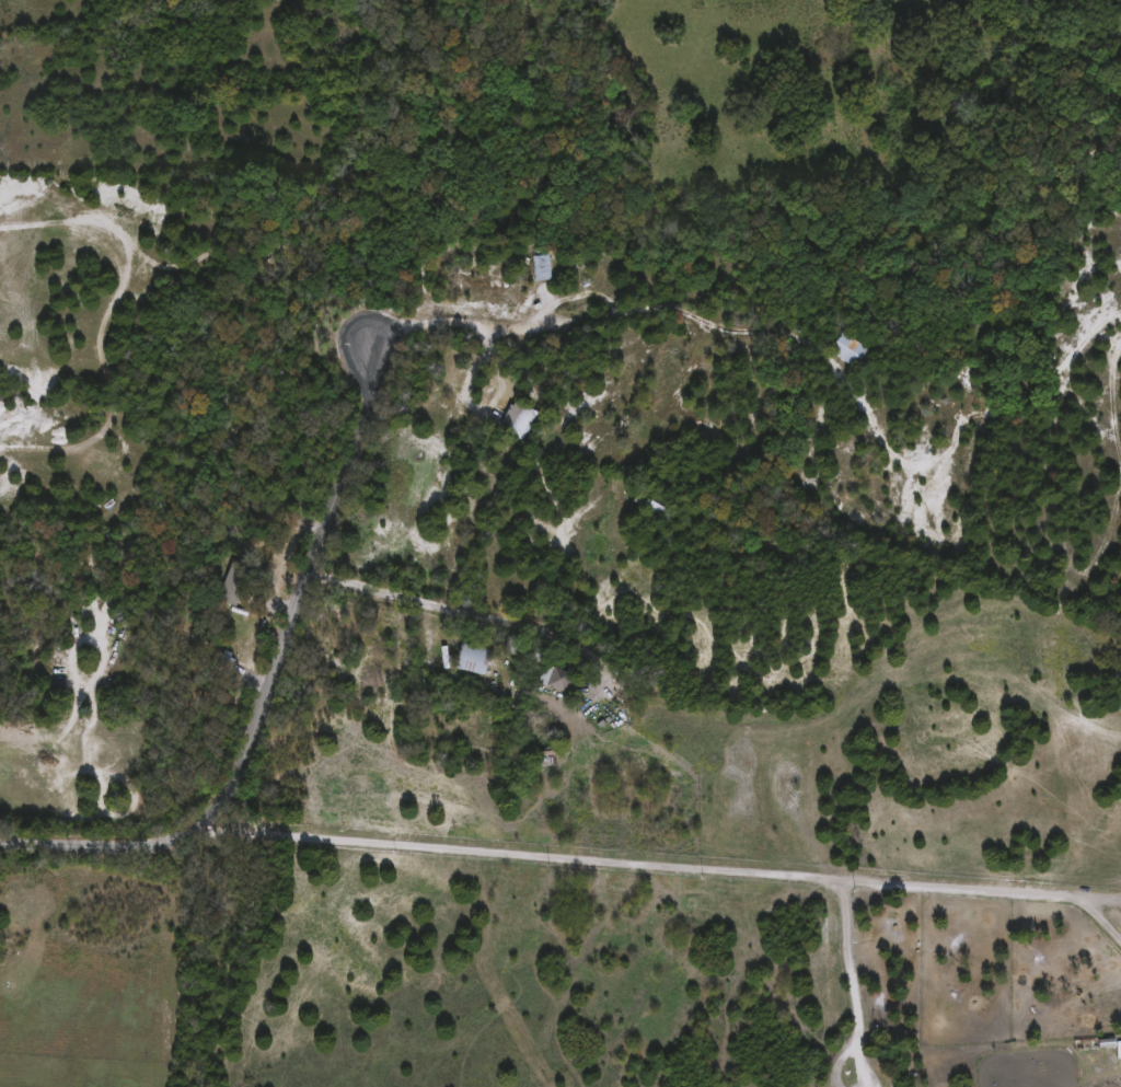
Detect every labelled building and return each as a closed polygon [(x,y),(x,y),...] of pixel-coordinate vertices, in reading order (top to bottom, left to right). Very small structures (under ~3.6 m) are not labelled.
[(533,282),(533,252),(550,252),(550,282),(533,282)] [(868,351),(855,370),(830,352),(842,334),(868,351)] [(522,440),(498,429),(511,403),(535,414),(522,440)] [(235,610),(216,602),(224,580),(244,588),(235,610)] [(481,679),(451,668),(461,643),(490,654),(481,679)] [(219,663),(222,654),(235,658),(232,668),(219,663)] [(573,679),(565,696),(536,683),(545,666),(573,679)]
